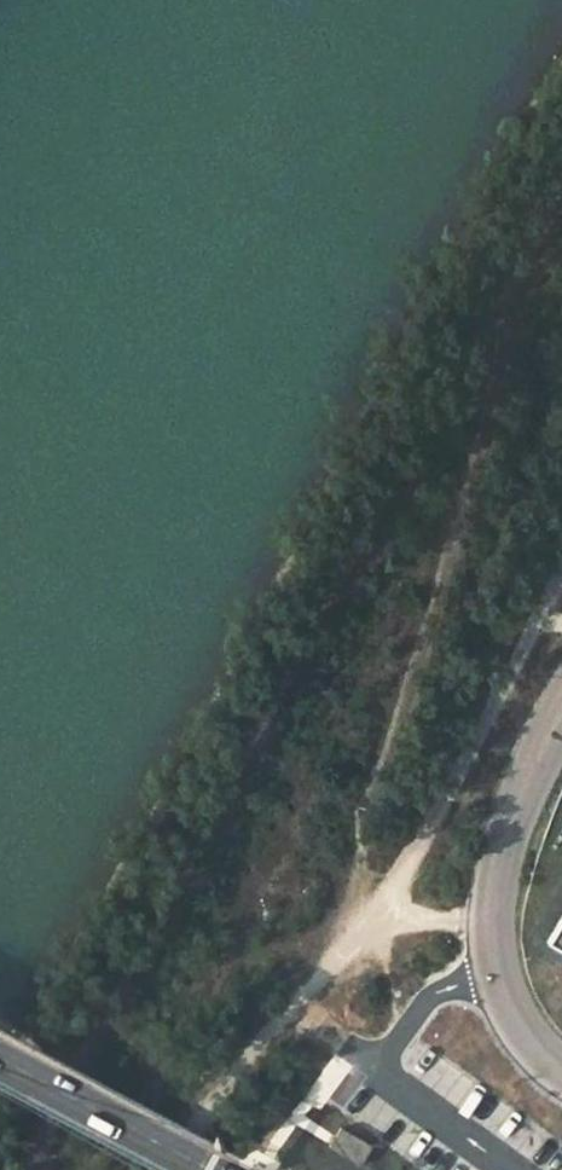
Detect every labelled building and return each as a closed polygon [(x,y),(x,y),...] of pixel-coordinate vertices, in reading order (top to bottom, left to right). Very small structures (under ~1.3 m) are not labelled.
[(549,940),(561,948),(561,919),(549,940)] [(342,1130),(331,1148),(362,1167),(373,1148),(342,1130)]
